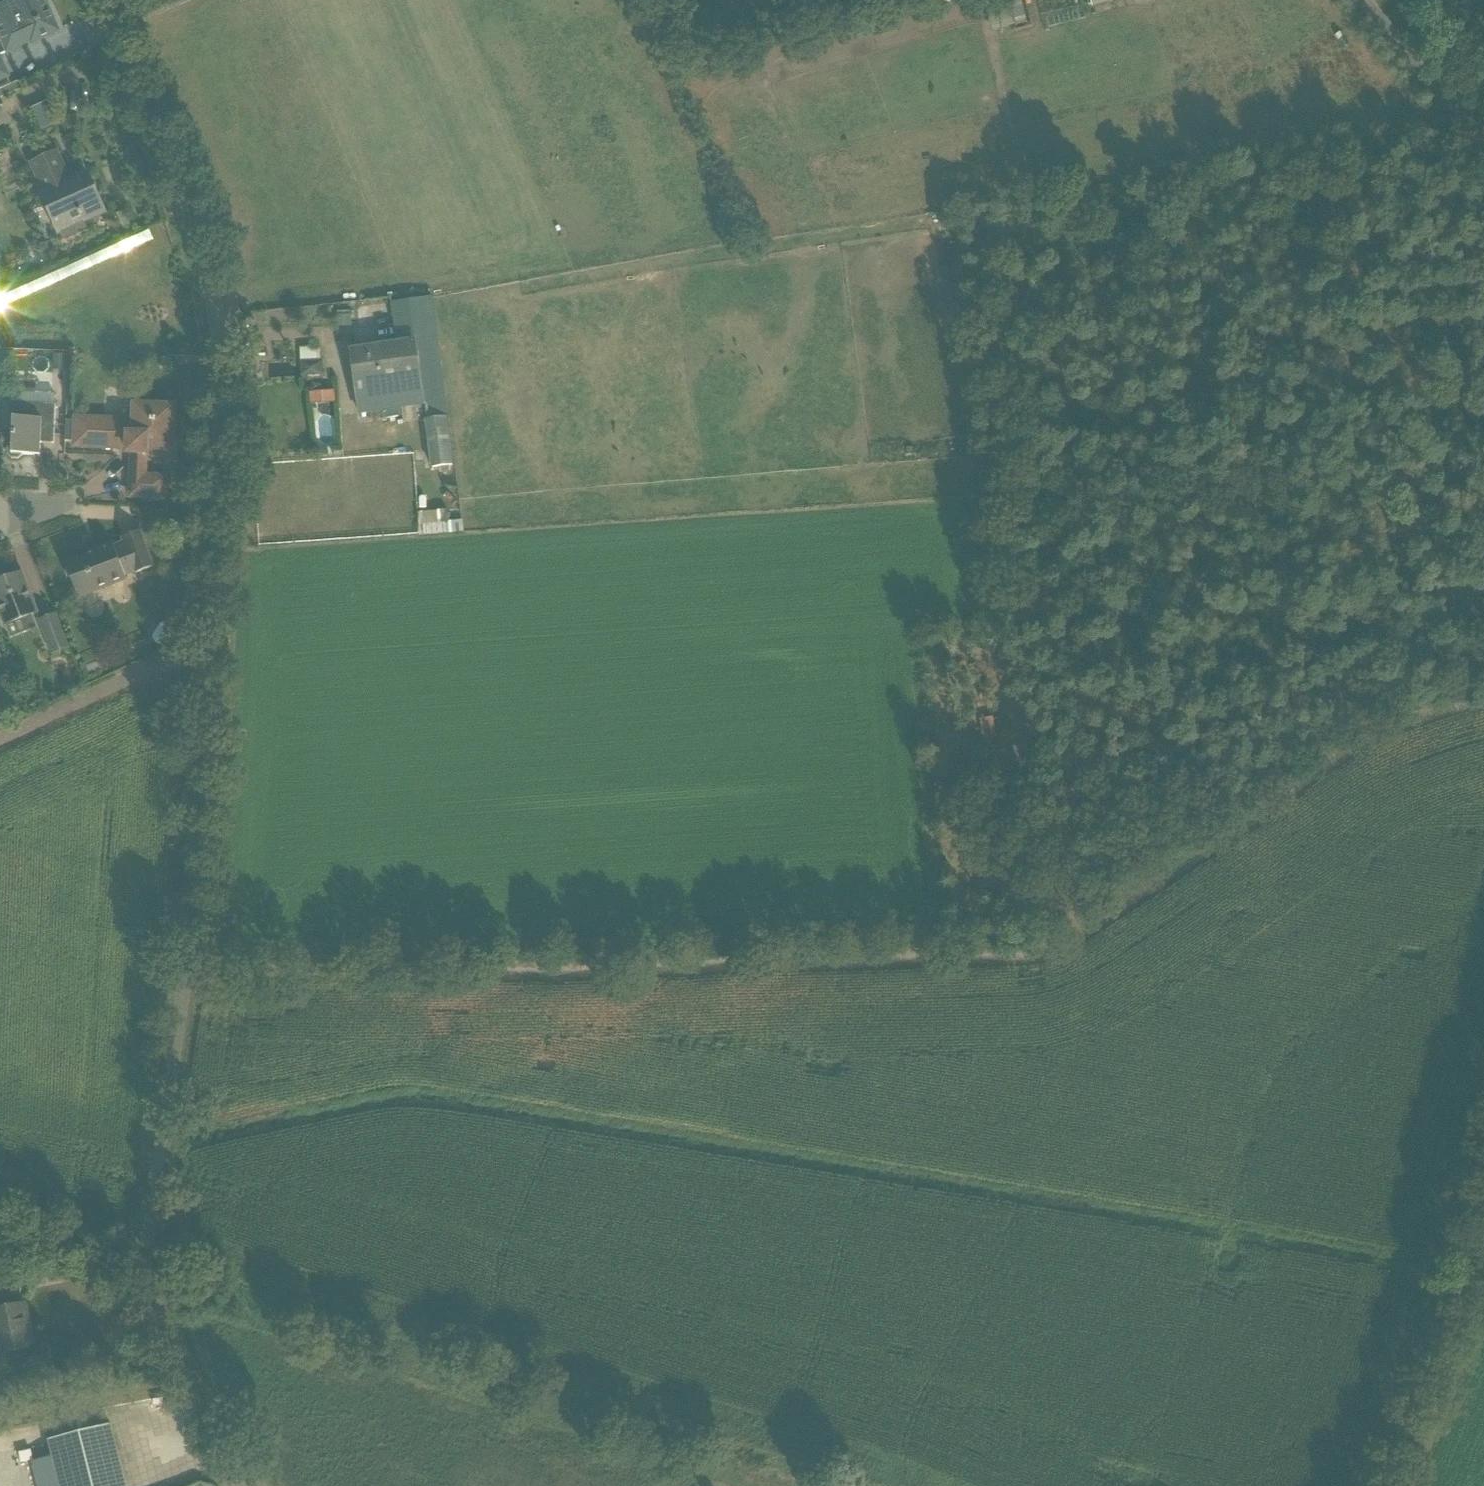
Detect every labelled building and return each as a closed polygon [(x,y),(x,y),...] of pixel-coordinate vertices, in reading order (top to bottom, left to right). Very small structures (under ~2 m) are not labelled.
[(7,52),(31,41),(32,44),(59,31),(45,0),(0,0),(0,36),(7,52)] [(1034,29),(1027,0),(1000,0),(1009,36),(1034,29)] [(0,55),(0,81),(8,78),(10,77),(0,55)] [(0,81),(0,90),(11,85),(8,78),(0,81)] [(43,129),(60,122),(51,99),(34,106),(43,129)] [(9,123),(0,104),(0,127),(9,123)] [(56,154),(32,165),(45,194),(43,195),(63,241),(87,231),(83,222),(103,213),(86,176),(69,183),(56,154)] [(391,313),(396,343),(386,345),(351,350),(360,414),(397,409),(425,404),(427,420),(425,420),(431,468),(453,466),(429,300),(391,305),(393,313),(391,313)] [(322,359),(300,361),(301,376),(324,375),(322,359)] [(312,392),(314,404),(338,400),(336,388),(312,392)] [(40,455),(40,450),(41,443),(54,444),(55,424),(55,404),(8,402),(8,416),(13,421),(12,443),(8,448),(7,454),(12,459),(18,459),(24,455),(40,455)] [(66,420),(65,442),(75,442),(75,446),(128,448),(127,453),(133,453),(146,454),(146,449),(171,450),(173,407),(134,405),(134,421),(76,418),(76,420),(66,420)] [(164,478),(132,476),(131,496),(164,498),(164,478)] [(65,564),(67,568),(65,571),(68,577),(71,579),(73,583),(78,598),(126,580),(125,576),(135,572),(136,574),(153,567),(139,531),(122,537),(124,543),(114,547),(113,544),(95,550),(96,552),(65,564)] [(5,625),(37,613),(29,591),(22,572),(0,581),(0,613),(5,625)] [(68,647),(56,614),(39,621),(52,653),(68,647)] [(5,1308),(0,1309),(0,1354),(34,1347),(24,1304),(5,1308)] [(49,1440),(54,1459),(60,1485),(126,1485),(111,1424),(91,1429),(49,1440)] [(54,1459),(33,1464),(38,1485),(60,1485),(54,1459)]
